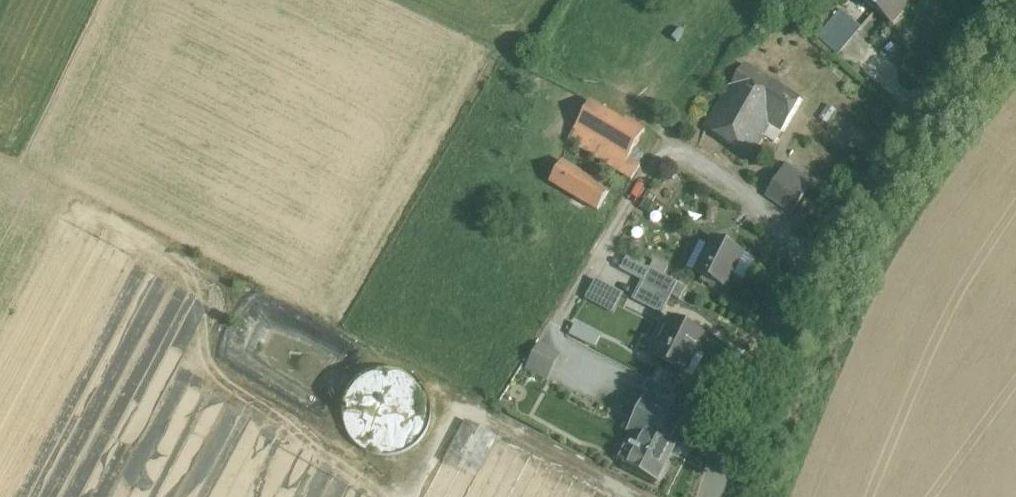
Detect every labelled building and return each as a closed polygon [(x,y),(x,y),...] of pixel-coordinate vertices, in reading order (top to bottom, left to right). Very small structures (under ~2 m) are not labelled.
[(875,6),(876,5),(890,17),(904,1),(902,0),(868,0),(875,6)] [(850,33),(831,16),(816,32),(836,50),(850,33)] [(772,80),(744,63),(724,96),(752,113),(772,80)] [(752,113),(734,144),(751,154),(764,133),(774,139),(800,97),(772,80),(752,113)] [(752,113),(724,96),(705,126),(734,144),(752,113)] [(623,122),(590,101),(567,139),(631,178),(639,165),(628,157),(644,130),(626,118),(623,122)] [(609,190),(561,161),(549,180),(597,209),(609,190)] [(812,179),(785,161),(764,192),(791,210),(812,179)] [(805,196),(794,213),(803,219),(814,202),(805,196)] [(713,236),(695,271),(724,286),(742,251),(713,236)] [(602,265),(598,275),(615,281),(618,270),(602,265)] [(677,281),(650,267),(643,280),(670,294),(677,281)] [(585,292),(614,309),(625,290),(595,274),(585,292)] [(670,294),(643,280),(633,298),(661,312),(670,294)] [(321,399),(329,394),(345,363),(345,353),(342,348),(272,313),(260,315),(242,346),(245,357),(311,397),(321,399)] [(708,335),(670,316),(666,325),(667,325),(652,354),(684,370),(695,349),(699,351),(708,335)] [(348,421),(356,438),(370,450),(388,455),(406,453),(422,443),(433,428),(436,410),(432,392),(421,377),(404,368),(386,366),(368,373),(354,385),(347,403),(348,421)] [(674,390),(649,377),(642,390),(647,392),(667,403),(674,390)] [(667,403),(647,392),(627,431),(640,438),(635,446),(631,444),(629,447),(635,450),(628,463),(624,461),(623,463),(657,481),(666,463),(665,463),(670,453),(671,454),(672,452),(668,450),(686,413),(667,403)] [(497,436),(464,419),(423,496),(465,496),(497,436)] [(497,436),(465,496),(613,496),(497,436)]
